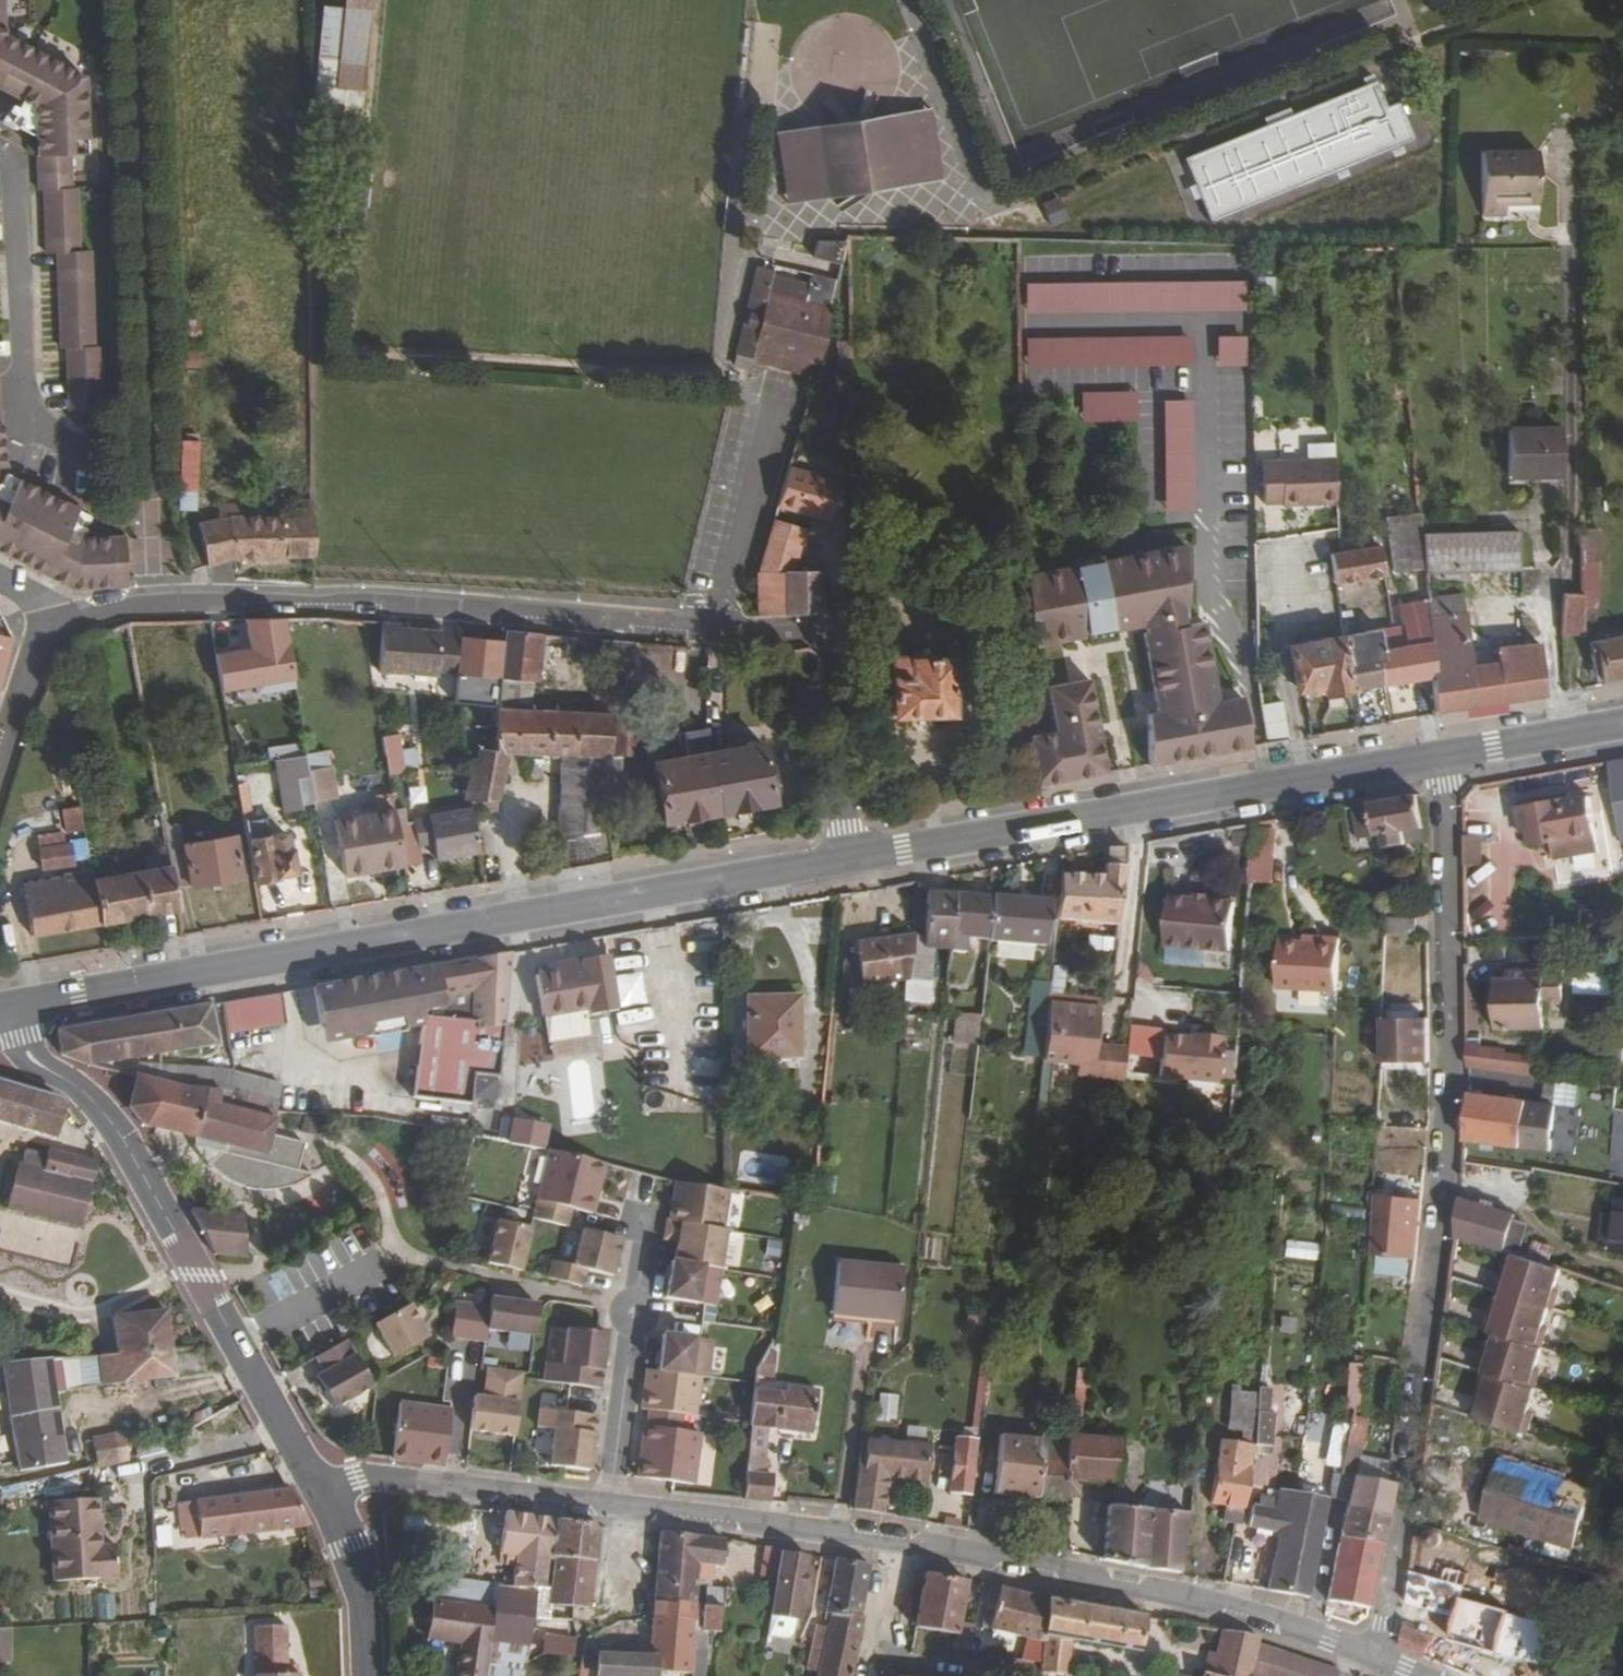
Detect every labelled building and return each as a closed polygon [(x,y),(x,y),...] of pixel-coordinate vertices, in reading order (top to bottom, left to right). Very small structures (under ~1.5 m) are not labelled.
[(38,105),(41,188),(46,187),(49,251),(59,250),(63,344),(68,344),(71,408),(104,407),(102,342),(95,343),(92,248),(82,248),(81,189),(81,186),(74,186),(73,152),(88,152),(87,109),(85,73),(5,27),(5,23),(5,0),(0,0),(0,84),(38,105)] [(335,89),(365,92),(372,0),(344,0),(335,89)] [(322,6),(315,85),(335,87),(343,8),(322,6)] [(932,174),(933,182),(943,180),(931,108),(922,109),(924,119),(932,174)] [(913,177),(932,174),(924,119),(899,122),(893,130),(851,136),(850,130),(831,133),(831,137),(806,141),(805,137),(786,140),(795,195),(814,192),(813,188),(838,184),(839,188),(858,185),(857,181),(868,179),(869,184),(888,181),(887,177),(912,173),(913,177)] [(775,132),(786,206),(796,204),(795,195),(786,140),(785,130),(775,132)] [(1532,206),(1532,148),(1476,148),(1476,212),(1499,211),(1499,203),(1508,203),(1507,206),(1532,206)] [(1063,196),(1042,203),(1051,228),(1072,221),(1063,196)] [(812,257),(840,262),(843,241),(816,241),(812,257)] [(753,351),(817,368),(839,279),(811,273),(807,282),(773,274),(770,272),(772,270),(757,266),(730,367),(749,370),(750,363),(753,351)] [(1026,312),(1247,310),(1247,279),(1026,282),(1026,312)] [(1192,333),(1026,337),(1027,367),(1193,364),(1192,333)] [(1219,366),(1249,365),(1248,334),(1218,335),(1219,366)] [(850,342),(836,342),(837,381),(851,380),(850,342)] [(750,363),(814,380),(817,368),(753,351),(750,363)] [(9,451),(1,359),(0,359),(0,453),(9,451)] [(1138,421),(1139,390),(1082,389),(1081,420),(1138,421)] [(1165,400),(1166,510),(1197,509),(1195,399),(1165,400)] [(1560,427),(1508,428),(1507,475),(1560,474),(1560,427)] [(196,436),(178,436),(177,502),(195,501),(195,497),(196,436)] [(1279,504),(1334,504),(1333,461),(1260,462),(1261,502),(1279,503),(1279,504)] [(773,510),(819,525),(833,483),(786,468),(780,487),(773,510)] [(66,580),(129,579),(127,532),(87,535),(78,530),(72,539),(62,535),(77,506),(18,476),(8,498),(0,494),(0,547),(66,580)] [(240,498),(221,498),(221,512),(199,518),(208,562),(225,559),(234,558),(242,557),(252,557),(264,555),(277,554),(289,554),(300,553),(311,553),(311,504),(303,504),(303,512),(241,512),(240,498)] [(1588,523),(1582,523),(1583,591),(1561,592),(1563,631),(1584,630),(1583,611),(1597,611),(1596,590),(1598,590),(1598,558),(1596,521),(1588,523)] [(795,533),(768,525),(752,577),(754,615),(764,615),(814,610),(813,600),(807,600),(805,578),(780,579),(795,533)] [(1485,528),(1464,531),(1467,570),(1517,566),(1515,526),(1485,528)] [(1464,531),(1420,535),(1423,574),(1467,570),(1464,531)] [(1335,550),(1326,551),(1329,580),(1381,572),(1375,544),(1335,550)] [(1149,766),(1249,747),(1240,698),(1218,702),(1202,622),(1185,626),(1185,545),(1026,574),(1028,648),(1143,626),(1144,634),(1140,634),(1155,714),(1145,717),(1149,766)] [(1424,594),(1401,598),(1403,604),(1398,605),(1401,624),(1404,643),(1383,646),(1385,683),(1433,674),(1427,617),(1424,594)] [(1455,615),(1427,617),(1433,674),(1437,712),(1547,691),(1537,638),(1522,640),(1467,648),(1464,632),(1457,631),(1455,615)] [(234,618),(210,618),(217,657),(239,653),(234,618)] [(397,622),(378,621),(378,630),(375,665),(375,671),(431,677),(432,671),(435,635),(436,632),(398,628),(397,622)] [(1379,627),(1383,646),(1404,643),(1401,624),(1379,627)] [(1379,627),(1339,636),(1349,689),(1385,683),(1383,646),(1379,627)] [(1596,635),(1603,676),(1622,673),(1622,630),(1596,635)] [(503,642),(456,637),(453,673),(448,704),(495,708),(490,746),(477,746),(462,801),(468,800),(492,796),(507,748),(558,751),(555,833),(605,826),(618,824),(619,754),(607,753),(607,740),(607,713),(607,710),(525,702),(528,680),(533,680),(537,634),(504,631),(503,642)] [(0,632),(0,680),(12,635),(0,632)] [(456,637),(435,635),(432,671),(453,673),(456,637)] [(1339,636),(1288,646),(1295,685),(1302,689),(1323,685),(1324,695),(1349,689),(1339,636)] [(630,642),(608,640),(607,674),(630,675),(630,642)] [(710,652),(710,695),(722,695),(722,652),(710,652)] [(903,657),(881,658),(882,682),(887,682),(888,717),(946,714),(944,659),(906,662),(903,657)] [(1065,731),(1029,739),(1029,786),(1115,771),(1098,679),(1057,686),(1065,731)] [(816,683),(796,685),(797,717),(818,715),(816,683)] [(1260,703),(1267,743),(1289,739),(1281,699),(1260,703)] [(1003,711),(1003,750),(1026,750),(1026,711),(1003,711)] [(621,713),(607,713),(607,740),(620,740),(621,713)] [(687,756),(651,763),(662,819),(716,810),(708,753),(707,733),(686,734),(687,756)] [(269,747),(271,758),(302,754),(300,742),(269,747)] [(762,744),(708,753),(716,810),(772,800),(762,744)] [(310,767),(331,762),(328,748),(307,754),(310,767)] [(388,770),(418,768),(417,749),(387,750),(388,770)] [(1622,841),(1622,758),(1609,760),(1622,841)] [(298,786),(277,789),(281,813),(303,809),(298,786)] [(247,790),(239,792),(246,833),(254,883),(277,879),(277,876),(294,873),(290,849),(286,851),(283,835),(255,840),(247,790)] [(376,814),(332,820),(342,876),(403,865),(396,824),(390,795),(373,798),(376,814)] [(1419,795),(1347,808),(1348,817),(1356,817),(1359,836),(1385,833),(1386,844),(1426,838),(1419,795)] [(1591,795),(1521,807),(1524,830),(1531,830),(1532,844),(1552,841),(1555,856),(1600,848),(1591,795)] [(328,796),(315,798),(319,823),(332,820),(328,796)] [(78,808),(61,811),(65,834),(82,831),(78,808)] [(429,819),(396,824),(403,865),(419,862),(417,848),(433,846),(435,859),(474,852),(469,809),(429,816),(429,819)] [(555,833),(546,834),(553,868),(610,858),(605,826),(555,833)] [(1277,859),(1279,831),(1258,830),(1255,857),(1277,859)] [(1481,834),(1464,832),(1465,862),(1479,864),(1481,834)] [(56,835),(35,838),(38,851),(58,848),(56,835)] [(234,836),(167,848),(175,890),(241,878),(234,836)] [(162,865),(91,879),(99,925),(179,911),(175,890),(167,848),(166,842),(159,842),(162,865)] [(1107,879),(1063,875),(1059,920),(1111,925),(1115,896),(1122,896),(1128,845),(1110,848),(1107,879)] [(38,851),(36,852),(39,871),(70,865),(67,847),(58,848),(38,851)] [(1274,886),(1277,859),(1255,857),(1253,884),(1274,886)] [(80,879),(25,889),(33,936),(99,925),(91,879),(90,872),(79,874),(80,879)] [(953,895),(926,893),(923,923),(919,923),(916,952),(941,954),(940,967),(946,968),(953,895)] [(994,896),(953,895),(946,968),(965,969),(970,939),(976,939),(973,970),(977,971),(977,977),(969,981),(966,1003),(982,1005),(986,965),(989,939),(994,896)] [(1051,899),(994,896),(989,939),(1046,944),(1051,899)] [(1168,947),(1233,953),(1238,903),(1211,901),(1196,900),(1172,898),(1168,947)] [(1418,921),(1386,918),(1387,933),(1417,937),(1418,921)] [(858,950),(847,951),(842,988),(906,978),(907,955),(909,935),(860,941),(858,950)] [(1305,942),(1293,942),(1290,988),(1338,988),(1340,937),(1318,937),(1318,942),(1305,942)] [(1278,987),(1290,988),(1293,942),(1281,942),(1278,987)] [(998,944),(998,955),(1032,956),(1032,945),(998,944)] [(411,968),(398,1031),(400,1030),(422,1027),(419,1099),(476,1104),(479,1071),(502,1073),(514,950),(477,956),(411,968)] [(615,1010),(606,953),(565,960),(566,969),(537,973),(543,1013),(584,1007),(588,1006),(589,1013),(615,1010)] [(927,958),(907,955),(906,978),(904,990),(924,992),(927,958)] [(326,983),(316,984),(323,1022),(343,1040),(398,1031),(411,968),(326,983)] [(1054,968),(1052,992),(1065,993),(1066,968),(1054,968)] [(1509,974),(1498,974),(1498,1031),(1546,1031),(1546,999),(1562,999),(1562,974),(1546,974),(1509,974)] [(1052,980),(1034,978),(1029,1027),(1046,1029),(1050,1001),(1051,990),(1052,980)] [(279,991),(244,997),(241,1030),(256,1028),(284,1023),(279,991)] [(208,1004),(56,1030),(61,1056),(89,1065),(89,1061),(215,1043),(214,1034),(226,1032),(241,1030),(244,997),(208,1004)] [(801,1001),(748,999),(745,1053),(798,1057),(801,1001)] [(1098,1006),(1050,1001),(1046,1029),(1046,1040),(1038,1111),(1047,1113),(1056,1030),(1087,1033),(1095,1034),(1098,1006)] [(1554,1027),(1569,1027),(1570,1001),(1555,1001),(1554,1027)] [(589,1034),(584,1007),(545,1013),(550,1041),(589,1034)] [(953,1042),(980,1043),(981,1015),(954,1014),(953,1042)] [(1381,1060),(1430,1062),(1429,1018),(1383,1016),(1381,1060)] [(528,1061),(549,1059),(545,1028),(524,1030),(528,1061)] [(1083,1073),(1126,1078),(1130,1046),(1095,1042),(1095,1034),(1087,1033),(1083,1073)] [(1166,1038),(1162,1079),(1220,1085),(1225,1039),(1202,1037),(1201,1042),(1166,1038)] [(1507,1052),(1468,1046),(1468,1068),(1534,1076),(1536,1060),(1506,1055),(1507,1052)] [(233,1085),(234,1077),(211,1075),(198,1073),(192,1072),(184,1070),(139,1061),(136,1075),(183,1087),(204,1089),(206,1090),(232,1091),(233,1085)] [(1526,1077),(1497,1074),(1495,1090),(1523,1094),(1526,1077)] [(228,1107),(232,1091),(206,1090),(204,1089),(183,1087),(136,1075),(136,1078),(129,1107),(144,1126),(269,1151),(275,1119),(228,1107)] [(0,1084),(0,1125),(54,1141),(61,1103),(0,1084)] [(279,1092),(233,1085),(232,1091),(228,1107),(275,1119),(276,1112),(278,1097),(279,1092)] [(1576,1108),(1468,1093),(1465,1138),(1569,1156),(1576,1108)] [(547,1123),(514,1117),(511,1142),(510,1143),(542,1149),(542,1148),(547,1123)] [(307,1130),(274,1123),(269,1151),(232,1144),(231,1148),(199,1142),(203,1149),(210,1158),(218,1165),(228,1171),(238,1176),(252,1181),(265,1183),(276,1182),(287,1180),(297,1177),(307,1172),(317,1166),(300,1163),(301,1157),(307,1130)] [(571,1208),(592,1213),(604,1163),(549,1149),(537,1200),(571,1208)] [(8,1213),(83,1226),(94,1160),(44,1152),(41,1173),(15,1169),(8,1213)] [(669,1221),(722,1230),(729,1190),(675,1182),(671,1203),(669,1221)] [(1369,1248),(1418,1253),(1426,1199),(1377,1193),(1369,1248)] [(534,1209),(533,1218),(566,1227),(567,1226),(571,1208),(537,1200),(534,1209)] [(1515,1214),(1462,1200),(1458,1238),(1517,1255),(1517,1256),(1523,1235),(1519,1234),(1522,1222),(1514,1219),(1515,1214)] [(1619,1202),(1613,1251),(1622,1252),(1622,1202),(1619,1202)] [(190,1210),(214,1255),(238,1256),(241,1212),(190,1210)] [(531,1228),(498,1220),(487,1263),(488,1263),(505,1268),(518,1270),(520,1271),(531,1228)] [(677,1241),(674,1261),(719,1269),(726,1230),(722,1230),(669,1221),(666,1220),(663,1239),(677,1241)] [(548,1278),(581,1286),(585,1269),(612,1276),(621,1238),(614,1237),(582,1229),(582,1230),(573,1265),(552,1261),(548,1278)] [(1317,1261),(1320,1243),(1287,1239),(1284,1256),(1317,1261)] [(1551,1307),(1557,1308),(1562,1289),(1557,1287),(1563,1269),(1517,1256),(1517,1255),(1510,1276),(1505,1274),(1500,1291),(1506,1293),(1551,1307)] [(676,1299),(715,1306),(721,1269),(719,1269),(674,1261),(671,1261),(665,1298),(676,1299)] [(906,1267),(841,1262),(838,1313),(902,1317),(906,1267)] [(503,1274),(516,1277),(518,1270),(505,1268),(503,1274)] [(1499,1334),(1545,1348),(1550,1329),(1545,1327),(1551,1307),(1506,1293),(1498,1316),(1493,1314),(1488,1331),(1499,1334)] [(484,1340),(486,1329),(533,1335),(534,1335),(537,1313),(537,1304),(509,1300),(490,1298),(489,1307),(472,1304),(468,1338),(484,1340)] [(468,1338),(472,1304),(455,1303),(451,1336),(468,1338)] [(393,1357),(427,1338),(409,1304),(374,1323),(393,1357)] [(167,1314),(113,1320),(116,1358),(171,1353),(167,1314)] [(113,1320),(100,1322),(103,1359),(116,1358),(113,1320)] [(892,1351),(898,1326),(876,1321),(870,1346),(892,1351)] [(570,1384),(599,1389),(606,1333),(597,1332),(550,1326),(543,1381),(570,1384)] [(529,1350),(531,1337),(488,1331),(487,1344),(529,1350)] [(657,1371),(700,1377),(708,1377),(712,1340),(672,1335),(662,1334),(657,1371)] [(1486,1355),(1481,1372),(1491,1375),(1538,1389),(1543,1371),(1538,1369),(1545,1348),(1499,1334),(1492,1357),(1486,1355)] [(315,1376),(331,1404),(370,1382),(346,1340),(316,1357),(324,1372),(315,1376)] [(86,1361),(82,1361),(84,1375),(98,1374),(101,1392),(174,1383),(171,1353),(116,1358),(103,1359),(86,1361)] [(82,1361),(64,1363),(67,1395),(85,1394),(84,1375),(82,1361)] [(1091,1366),(1078,1364),(1070,1443),(1065,1500),(1072,1500),(1072,1493),(1077,1493),(1080,1481),(1119,1485),(1122,1439),(1085,1436),(1088,1400),(1091,1366)] [(3,1369),(0,1369),(0,1371),(18,1478),(65,1471),(50,1365),(3,1369)] [(474,1396),(470,1430),(513,1436),(514,1436),(521,1378),(522,1374),(522,1373),(487,1369),(487,1370),(483,1397),(474,1396)] [(649,1410),(681,1414),(695,1416),(695,1415),(700,1377),(657,1371),(646,1369),(641,1409),(649,1410)] [(1473,1418),(1529,1435),(1535,1416),(1530,1415),(1538,1389),(1491,1375),(1483,1403),(1478,1401),(1473,1418)] [(818,1389),(786,1384),(784,1393),(763,1391),(753,1390),(753,1394),(749,1416),(749,1422),(749,1425),(751,1425),(752,1425),(770,1427),(813,1432),(818,1389)] [(896,1420),(898,1386),(880,1385),(878,1419),(896,1420)] [(1259,1392),(1232,1390),(1230,1412),(1258,1415),(1259,1392)] [(392,1459),(443,1466),(450,1409),(399,1403),(392,1459)] [(563,1468),(589,1471),(596,1416),(539,1409),(537,1427),(554,1429),(549,1466),(563,1468)] [(1369,1416),(1349,1413),(1341,1472),(1351,1474),(1347,1499),(1343,1533),(1384,1542),(1394,1481),(1388,1479),(1390,1460),(1364,1456),(1369,1416)] [(674,1481),(693,1484),(699,1433),(679,1430),(647,1426),(643,1425),(637,1477),(674,1481)] [(764,1472),(768,1449),(766,1449),(770,1427),(752,1425),(751,1425),(748,1450),(746,1467),(743,1499),(773,1502),(777,1474),(764,1472)] [(871,1448),(863,1447),(854,1509),(886,1512),(890,1478),(924,1483),(930,1445),(881,1438),(882,1431),(873,1430),(871,1448)] [(1036,1438),(1003,1436),(997,1493),(1038,1497),(1043,1456),(1034,1455),(1036,1438)] [(1255,1441),(1221,1437),(1209,1500),(1224,1502),(1221,1519),(1236,1521),(1241,1523),(1250,1481),(1255,1441)] [(125,1440),(93,1446),(95,1466),(128,1460),(125,1440)] [(1056,1457),(1043,1456),(1038,1497),(1065,1500),(1070,1443),(1058,1442),(1056,1457)] [(1592,1486),(1501,1459),(1487,1505),(1553,1524),(1550,1536),(1576,1542),(1592,1486)] [(1341,1472),(1335,1471),(1331,1496),(1347,1499),(1351,1474),(1341,1472)] [(1298,1489),(1281,1486),(1277,1511),(1253,1506),(1250,1524),(1281,1532),(1270,1589),(1311,1596),(1331,1496),(1298,1489)] [(285,1496),(175,1510),(177,1532),(193,1531),(195,1545),(303,1532),(285,1496)] [(1186,1513),(1111,1505),(1106,1560),(1184,1571),(1186,1513)] [(1553,1524),(1487,1505),(1483,1515),(1550,1536),(1553,1524)] [(92,1508),(47,1510),(51,1589),(111,1587),(110,1556),(94,1556),(92,1508)] [(556,1519),(504,1513),(498,1554),(505,1555),(504,1565),(515,1566),(513,1575),(503,1575),(502,1583),(548,1587),(551,1563),(556,1519)] [(599,1525),(556,1519),(551,1563),(559,1565),(557,1588),(548,1587),(502,1583),(495,1583),(487,1640),(527,1646),(535,1603),(590,1609),(599,1525)] [(662,1532),(660,1560),(700,1565),(698,1576),(708,1578),(709,1571),(716,1571),(718,1566),(722,1565),(724,1541),(662,1532)] [(1384,1542),(1343,1533),(1331,1600),(1372,1606),(1384,1542)] [(808,1554),(783,1550),(774,1608),(798,1611),(808,1554)] [(837,1559),(827,1612),(862,1618),(870,1564),(837,1559)] [(700,1565),(660,1560),(657,1597),(723,1607),(725,1589),(699,1585),(698,1576),(700,1565)] [(968,1582),(926,1574),(917,1626),(959,1634),(968,1582)] [(446,1599),(434,1598),(429,1636),(461,1640),(487,1644),(487,1640),(495,1583),(476,1581),(475,1585),(456,1584),(454,1596),(447,1596),(446,1599)] [(1050,1599),(992,1587),(987,1614),(994,1615),(992,1629),(1046,1645),(1050,1599)] [(723,1607),(657,1597),(654,1619),(693,1627),(694,1619),(703,1621),(702,1628),(720,1631),(723,1607)] [(1050,1599),(1046,1645),(1045,1664),(1044,1673),(1058,1675),(1067,1675),(1074,1641),(1141,1653),(1146,1617),(1050,1599)] [(827,1612),(825,1621),(830,1622),(829,1630),(820,1672),(819,1675),(853,1675),(856,1663),(864,1618),(862,1618),(827,1612)] [(654,1619),(652,1643),(656,1644),(653,1656),(599,1650),(595,1673),(613,1675),(653,1675),(654,1668),(691,1673),(695,1647),(690,1646),(693,1627),(654,1619)] [(782,1622),(773,1619),(771,1631),(780,1633),(780,1637),(794,1639),(794,1630),(782,1628),(782,1622)] [(1437,1634),(1407,1621),(1404,1644),(1429,1655),(1437,1634)] [(15,1629),(0,1628),(0,1663),(13,1664),(15,1629)] [(829,1630),(817,1628),(810,1670),(820,1672),(829,1630)] [(1222,1630),(1212,1674),(1222,1675),(1250,1675),(1250,1674),(1257,1643),(1259,1637),(1222,1630)] [(541,1651),(572,1658),(576,1640),(546,1633),(541,1651)] [(246,1635),(248,1675),(294,1675),(294,1671),(282,1670),(280,1634),(246,1635)] [(1437,1634),(1429,1655),(1478,1675),(1541,1675),(1437,1634)] [(461,1640),(456,1675),(483,1675),(485,1655),(487,1644),(461,1640)] [(1257,1643),(1250,1674),(1255,1675),(1339,1675),(1341,1669),(1257,1643)] [(485,1655),(483,1675),(500,1675),(502,1663),(495,1662),(495,1657),(485,1655)] [(1032,1661),(1030,1675),(1044,1675),(1044,1673),(1045,1664),(1032,1661)] [(992,1668),(990,1675),(1013,1675),(1014,1673),(992,1668)]
